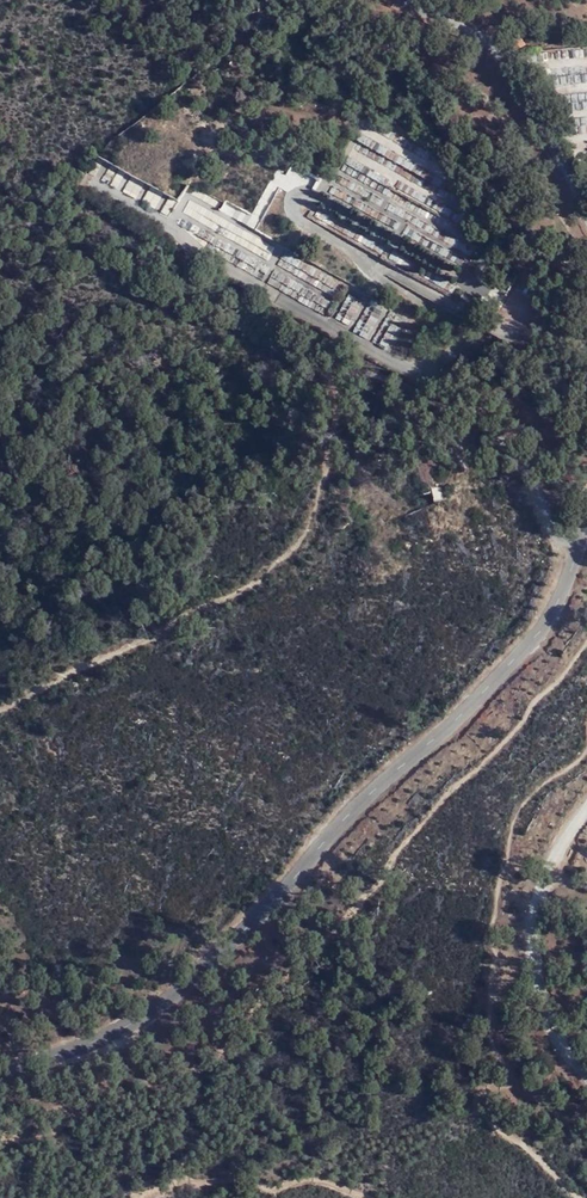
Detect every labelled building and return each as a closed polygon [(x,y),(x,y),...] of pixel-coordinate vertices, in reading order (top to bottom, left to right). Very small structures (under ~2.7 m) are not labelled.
[(508,41),(518,36),(512,26),(502,31),(508,41)]
